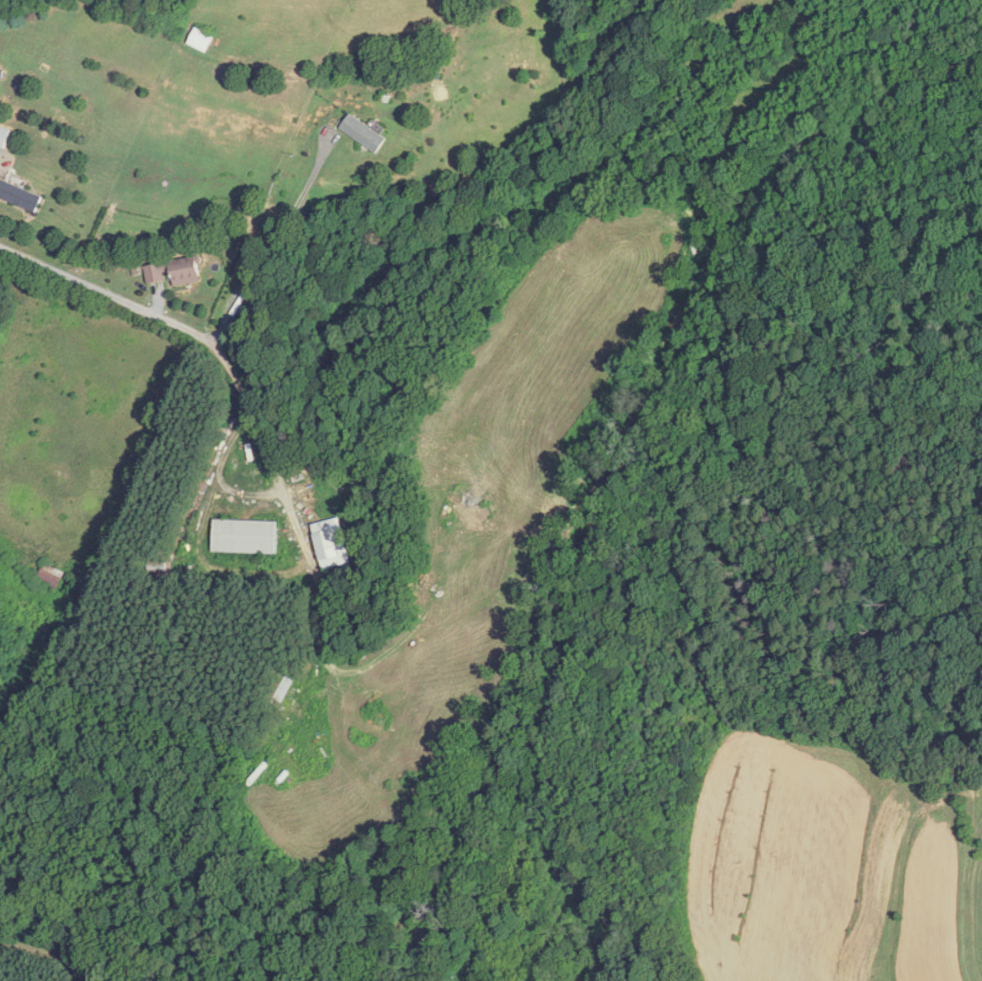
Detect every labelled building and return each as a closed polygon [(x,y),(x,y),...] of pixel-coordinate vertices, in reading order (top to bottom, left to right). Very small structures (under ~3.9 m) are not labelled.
[(187,44),(206,54),(215,38),(196,28),(187,44)] [(376,155),(387,140),(351,114),(340,128),(376,155)] [(11,130),(0,126),(0,147),(5,149),(11,130)] [(38,210),(43,193),(0,180),(0,199),(38,210)] [(170,259),(171,284),(198,283),(197,258),(170,259)] [(166,280),(164,263),(147,265),(148,282),(166,280)] [(322,569),(350,563),(341,518),(312,524),(322,569)] [(278,521),(214,519),(213,552),(277,553),(278,521)] [(37,579),(57,590),(66,573),(46,563),(37,579)]
